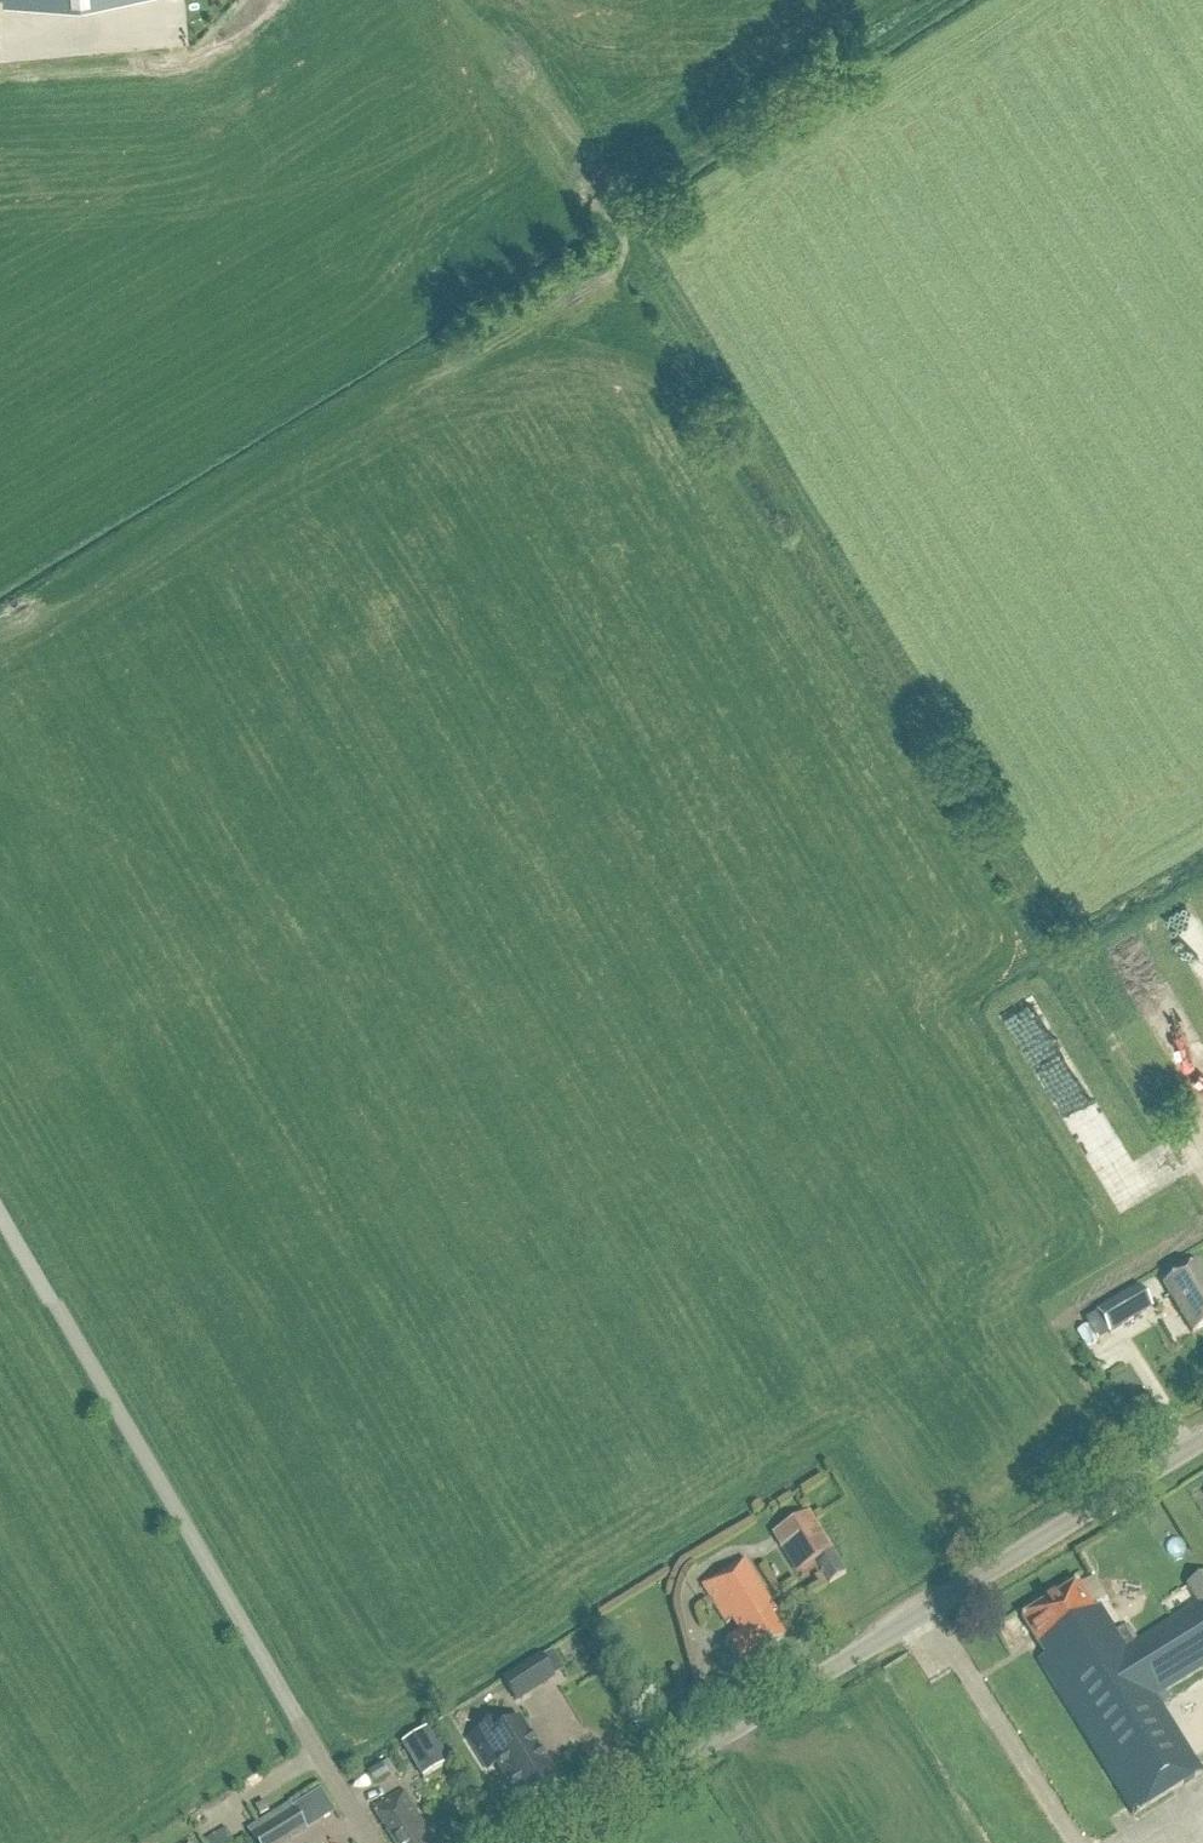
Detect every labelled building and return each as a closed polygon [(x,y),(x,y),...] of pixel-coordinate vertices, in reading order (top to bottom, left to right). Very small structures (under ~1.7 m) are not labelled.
[(1163,1290),(1192,1338),(1202,1331),(1202,1277),(1198,1269),(1163,1290)] [(1139,1290),(1095,1315),(1085,1321),(1096,1344),(1107,1337),(1108,1339),(1152,1312),(1139,1290)] [(1117,1354),(1124,1365),(1145,1352),(1138,1341),(1117,1354)] [(808,1516),(771,1540),(794,1578),(812,1566),(826,1590),(846,1577),(808,1516)] [(845,1573),(861,1570),(857,1551),(841,1554),(845,1573)] [(744,1564),(701,1590),(724,1629),(731,1625),(738,1637),(724,1646),(738,1669),(752,1660),(752,1661),(784,1642),(770,1619),(775,1616),(744,1564)] [(1133,1646),(1123,1630),(1114,1635),(1099,1610),(1093,1613),(1077,1587),(1020,1622),(1043,1659),(1037,1663),(1133,1821),(1202,1778),(1154,1700),(1202,1670),(1202,1578),(1184,1589),(1196,1608),(1133,1646)] [(555,1680),(540,1656),(499,1683),(515,1707),(555,1680)] [(496,1768),(520,1804),(553,1783),(517,1727),(503,1737),(496,1726),(467,1745),(486,1774),(496,1768)] [(450,1766),(438,1745),(429,1732),(402,1748),(423,1784),(428,1780),(450,1766)] [(372,1817),(389,1842),(430,1842),(401,1798),(372,1817)] [(255,1811),(260,1819),(268,1814),(264,1806),(255,1811)] [(311,1835),(296,1809),(250,1836),(254,1842),(297,1842),(311,1835)]
